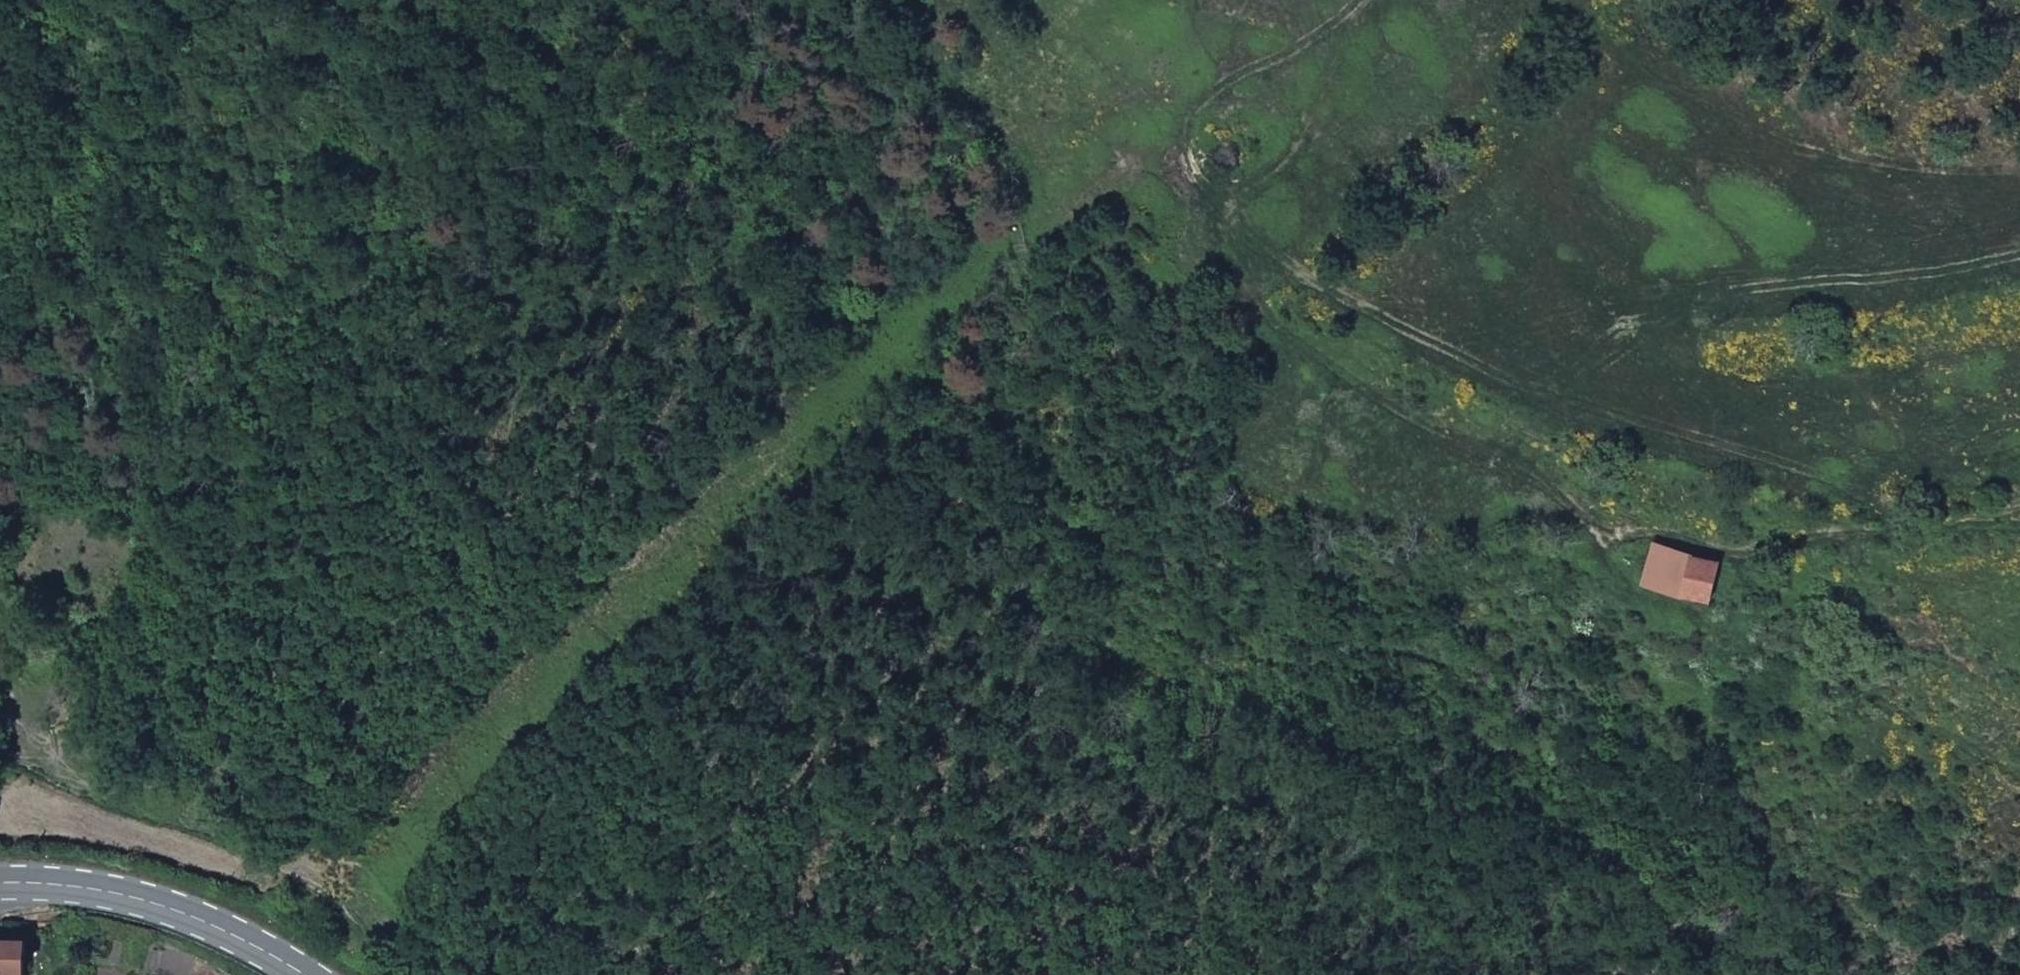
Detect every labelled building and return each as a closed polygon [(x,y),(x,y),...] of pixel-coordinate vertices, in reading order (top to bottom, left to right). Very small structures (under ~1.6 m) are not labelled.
[(1711,597),(1721,565),(1655,545),(1645,579),(1711,597)] [(4,970),(4,974),(24,974),(26,939),(0,938),(0,970),(4,970)]
